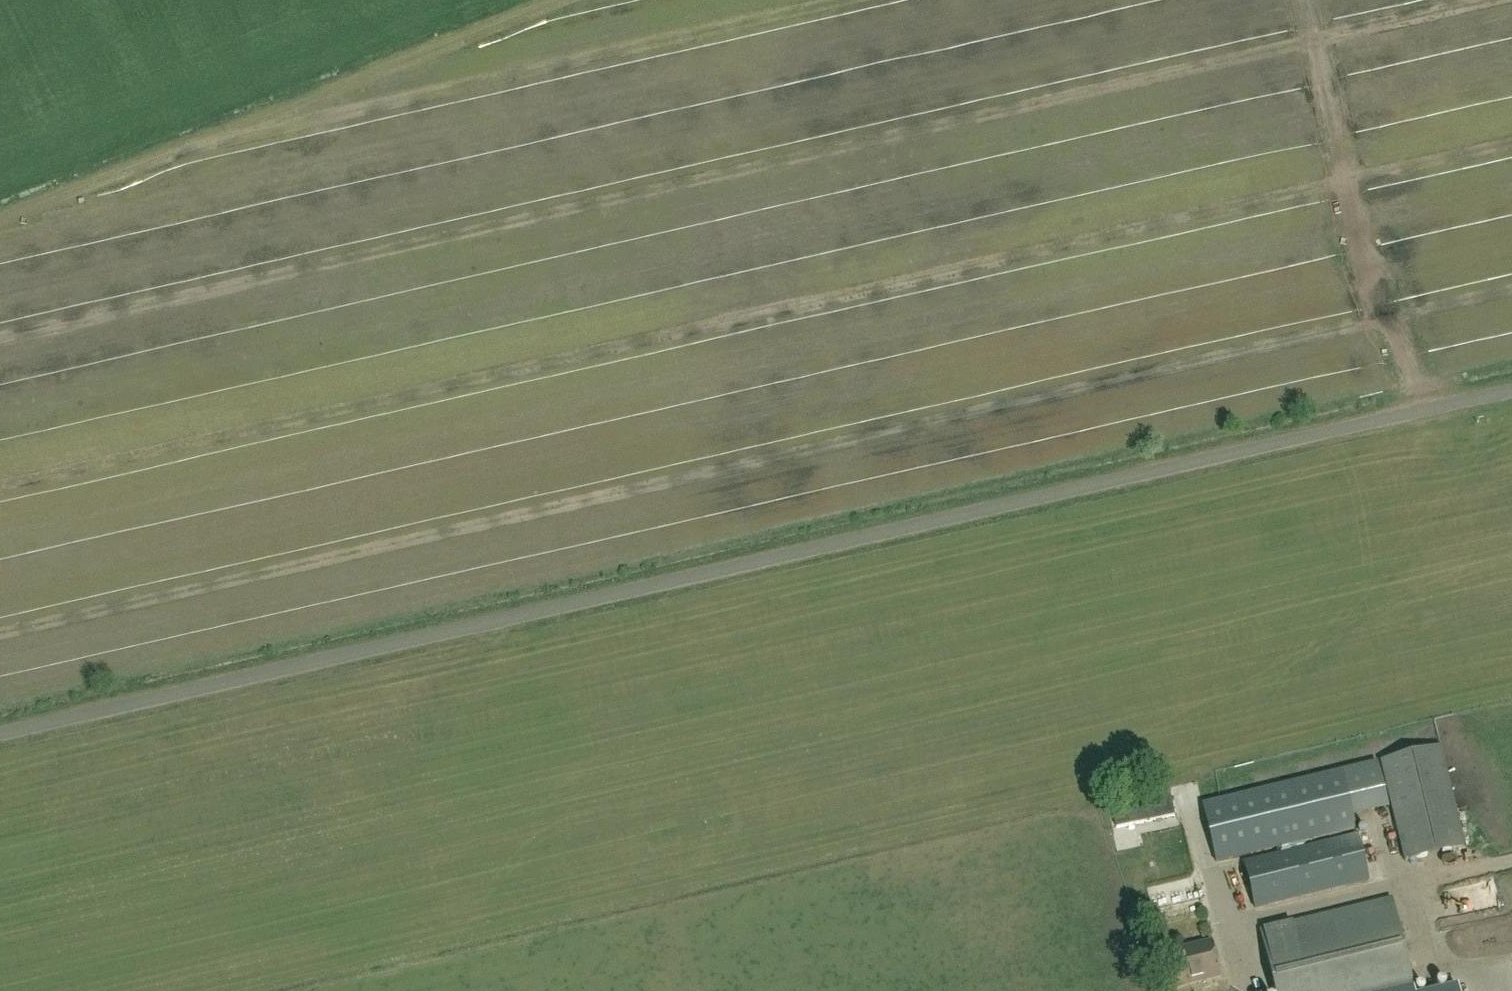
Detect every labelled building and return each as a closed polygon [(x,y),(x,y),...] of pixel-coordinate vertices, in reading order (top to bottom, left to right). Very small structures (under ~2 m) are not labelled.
[(1464,848),(1441,748),(1381,762),(1404,862),(1464,848)] [(1201,805),(1216,865),(1357,831),(1353,818),(1386,810),(1375,764),(1201,805)] [(1175,815),(1170,791),(1112,803),(1115,826),(1175,815)] [(1243,865),(1249,887),(1254,908),(1368,881),(1357,838),(1243,865)] [(1259,931),(1274,990),(1412,990),(1390,899),(1259,931)] [(1165,954),(1173,989),(1218,978),(1210,943),(1165,954)]
